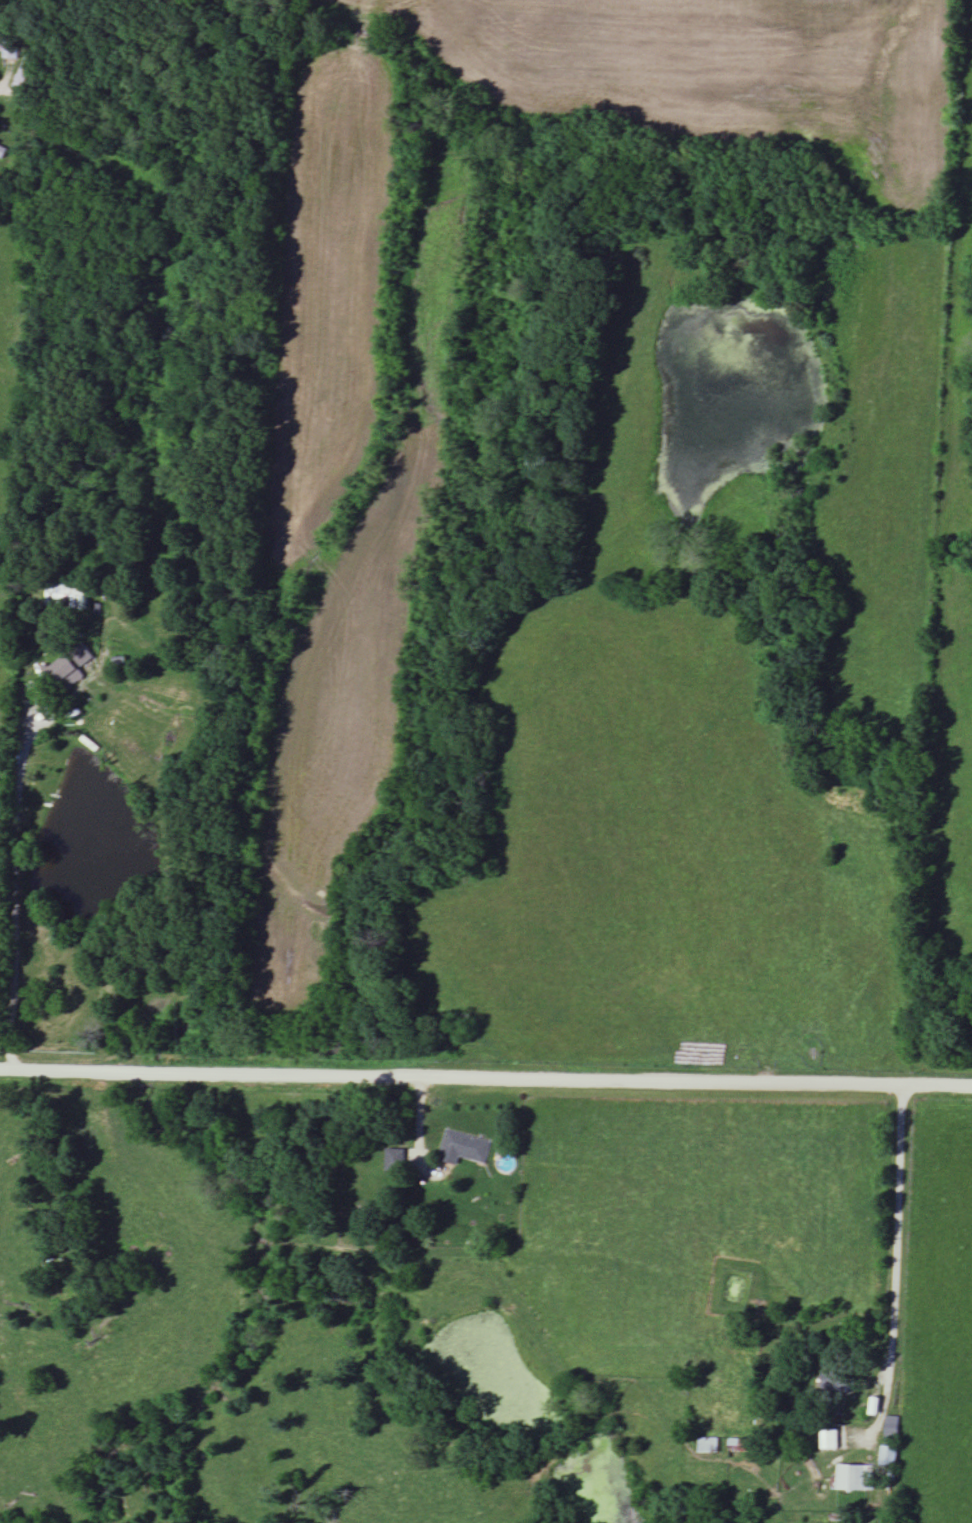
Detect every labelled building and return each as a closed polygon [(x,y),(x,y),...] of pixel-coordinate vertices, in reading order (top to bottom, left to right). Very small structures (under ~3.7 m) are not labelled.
[(19,39),(7,39),(7,31),(0,31),(0,52),(4,52),(4,60),(19,60),(19,39)] [(14,89),(20,92),(26,77),(20,75),(14,89)] [(3,161),(8,147),(0,144),(0,160),(3,161)] [(90,582),(50,580),(49,607),(89,609),(90,582)] [(79,672),(70,656),(51,667),(60,683),(79,672)] [(440,1154),(485,1165),(491,1143),(446,1131),(440,1154)] [(404,1173),(404,1150),(386,1150),(386,1173),(404,1173)] [(852,1393),(852,1374),(821,1374),(821,1393),(852,1393)] [(883,1469),(898,1470),(900,1417),(885,1417),(883,1469)] [(838,1452),(838,1430),(822,1430),(822,1452),(838,1452)] [(730,1454),(750,1454),(750,1441),(730,1441),(730,1454)] [(874,1493),(874,1467),(838,1467),(838,1493),(874,1493)]
